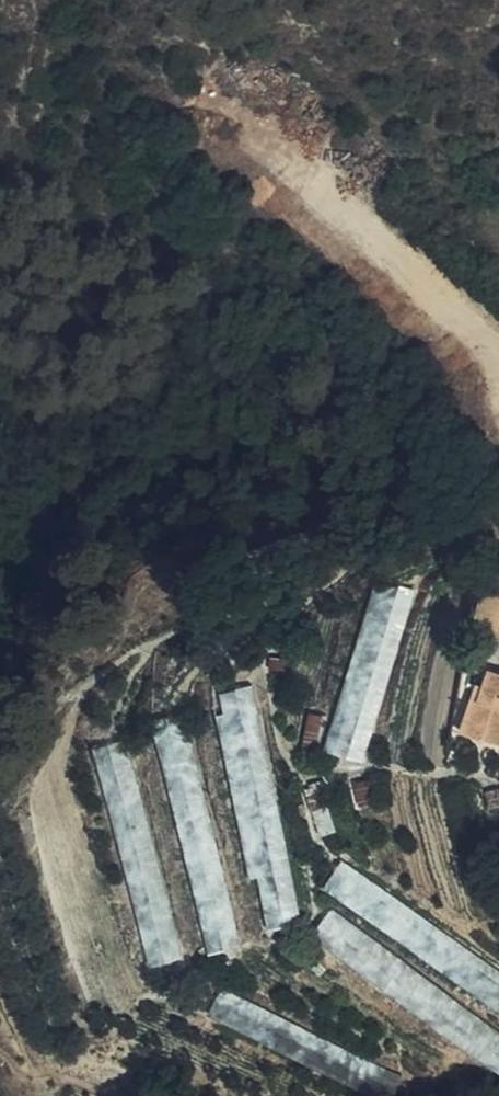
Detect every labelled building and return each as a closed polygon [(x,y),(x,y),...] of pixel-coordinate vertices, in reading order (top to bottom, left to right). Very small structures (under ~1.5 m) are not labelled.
[(371,752),(420,591),(382,580),(332,741),(371,752)] [(308,919),(263,683),(228,690),(275,927),(308,919)] [(247,940),(191,709),(157,718),(215,950),(247,940)] [(492,709),(477,745),(498,754),(498,710),(498,711),(492,709)] [(191,937),(141,733),(107,741),(159,946),(191,937)] [(347,856),(331,885),(498,1004),(498,963),(347,856)] [(491,1063),(498,1052),(498,1027),(339,909),(321,934),(491,1063)]
